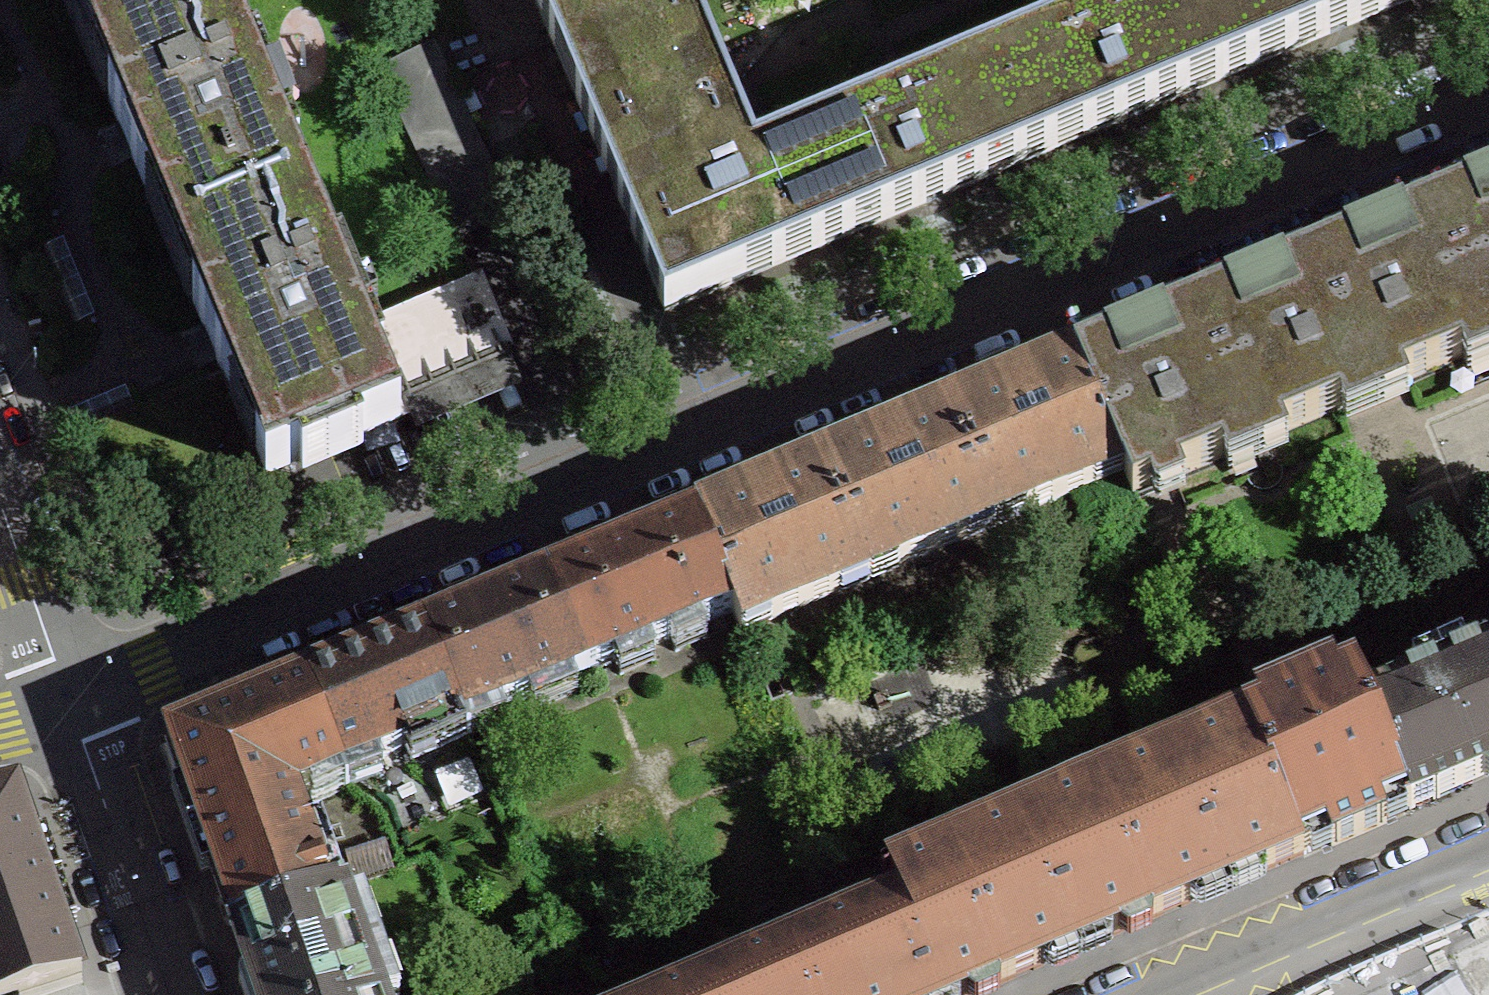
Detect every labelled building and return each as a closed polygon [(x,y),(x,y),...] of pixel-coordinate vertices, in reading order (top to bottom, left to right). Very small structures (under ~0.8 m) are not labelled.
[(111,66),(230,17),(223,0),(83,0),(111,66)] [(770,151),(755,157),(690,0),(533,0),(664,312),(812,250),(770,151)] [(1029,110),(1047,152),(1097,131),(1248,68),(1230,25),(1213,32),(1208,20),(1191,26),(1180,0),(1130,0),(1053,32),(972,66),(990,110),(1007,104),(1012,116),(1029,110)] [(1191,26),(1208,20),(1213,32),(1230,25),(1248,68),(1277,56),(1410,0),(1180,0),(1191,26)] [(148,198),(164,191),(195,268),(314,218),(294,169),(299,166),(256,64),(251,66),(230,17),(111,66),(123,95),(108,101),(107,101),(148,198)] [(376,68),(457,240),(459,239),(512,214),(515,213),(453,80),(434,40),(376,68)] [(812,250),(1047,152),(1029,110),(1012,116),(1007,104),(990,110),(972,66),(770,151),(812,250)] [(1463,191),(1464,194),(1434,206),(1488,338),(1488,180),(1463,191)] [(1344,244),(1314,256),(1372,395),(1488,346),(1488,338),(1434,206),(1403,219),(1402,216),(1343,241),(1344,244)] [(96,432),(95,432),(129,515),(131,514),(130,514),(258,460),(266,478),(265,478),(266,479),(299,466),(302,474),(363,449),(359,440),(400,423),(384,384),(378,370),(383,368),(367,328),(340,266),(335,268),(314,218),(195,268),(207,296),(192,303),(224,380),(97,433),(96,432)] [(1372,395),(1314,256),(1284,269),(1283,266),(1223,291),(1224,294),(1194,307),(1252,445),(1372,395)] [(476,282),(475,283),(367,328),(383,368),(378,370),(384,384),(498,336),(500,335),(478,281),(476,282)] [(1118,461),(1132,495),(1252,445),(1194,307),(1164,319),(1163,317),(1103,341),(1104,344),(1074,357),(1118,461)] [(1094,485),(1089,474),(1118,461),(1074,357),(947,410),(991,515),(1020,502),(1025,513),(1094,485)] [(820,463),(864,568),(893,555),(898,566),(967,538),(962,527),(991,515),(947,410),(820,463)] [(839,591),(835,580),(864,568),(820,463),(693,516),(733,611),(737,621),(766,609),(771,620),(839,591)] [(545,578),(585,673),(733,611),(693,516),(545,578)] [(585,673),(545,578),(423,629),(462,725),(585,673)] [(300,681),(340,776),(462,725),(423,629),(300,681)] [(1365,698),(1412,809),(1484,778),(1488,782),(1488,645),(1365,698)] [(1365,698),(1353,671),(1243,718),(1302,856),(1330,844),(1331,847),(1386,823),(1385,820),(1412,809),(1365,698)] [(295,795),(340,776),(300,681),(165,737),(231,926),(329,892),(295,795)] [(1095,781),(1154,919),(1302,856),(1243,718),(1095,781)] [(946,844),(1005,983),(1154,919),(1095,781),(946,844)] [(16,794),(0,798),(0,994),(35,994),(80,979),(16,794)] [(807,994),(976,994),(1005,983),(946,844),(885,871),(897,898),(833,925),(828,914),(815,913),(801,915),(789,919),(777,925),(807,994)] [(231,926),(255,994),(381,994),(342,887),(329,892),(231,926)] [(777,925),(767,933),(759,943),(764,955),(670,994),(807,994),(777,925)]
